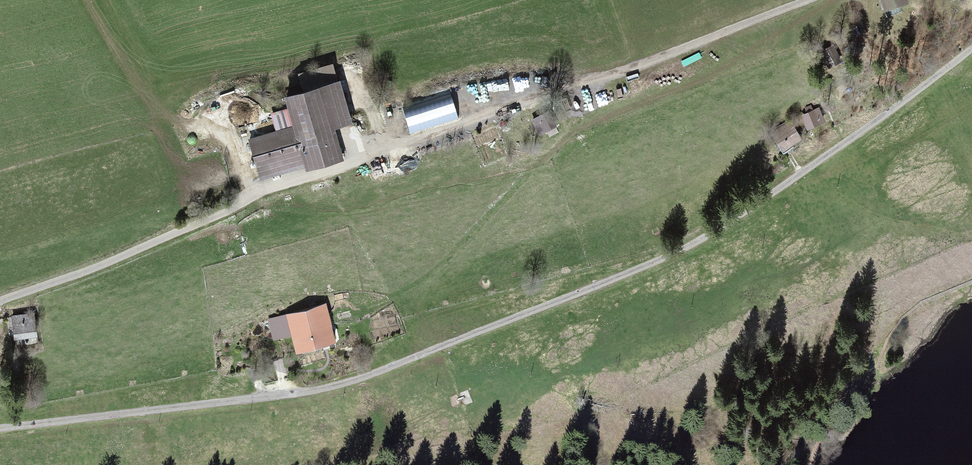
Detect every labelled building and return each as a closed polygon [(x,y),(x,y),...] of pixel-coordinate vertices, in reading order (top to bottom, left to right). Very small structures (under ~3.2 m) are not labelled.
[(885,10),(906,5),(904,0),(882,0),(885,10)] [(844,64),(834,45),(817,53),(827,73),(844,64)] [(303,92),(283,98),(287,110),(270,114),(276,133),(249,140),(260,181),(343,158),(334,128),(350,124),(333,65),(299,75),(303,92)] [(806,113),(800,116),(807,131),(826,123),(819,108),(813,110),(811,105),(804,108),(806,113)] [(550,110),(532,119),(540,135),(558,127),(550,110)] [(790,123),(773,133),(784,150),(801,140),(790,123)] [(325,306),(269,319),(274,339),(292,335),(296,355),(334,346),(325,306)] [(35,313),(11,315),(12,335),(37,333),(35,313)]
